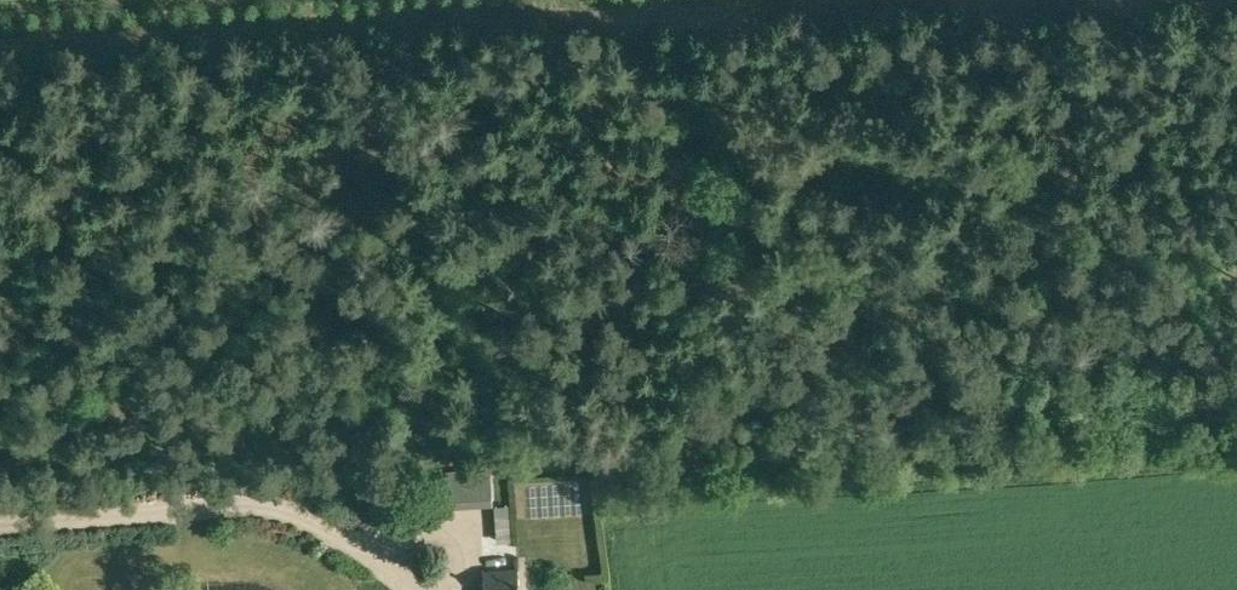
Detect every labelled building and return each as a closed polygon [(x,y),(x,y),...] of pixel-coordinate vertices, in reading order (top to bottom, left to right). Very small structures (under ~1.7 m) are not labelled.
[(474,507),(494,506),(492,476),(472,477),(474,507)] [(485,589),(521,589),(520,566),(484,569),(485,589)]
